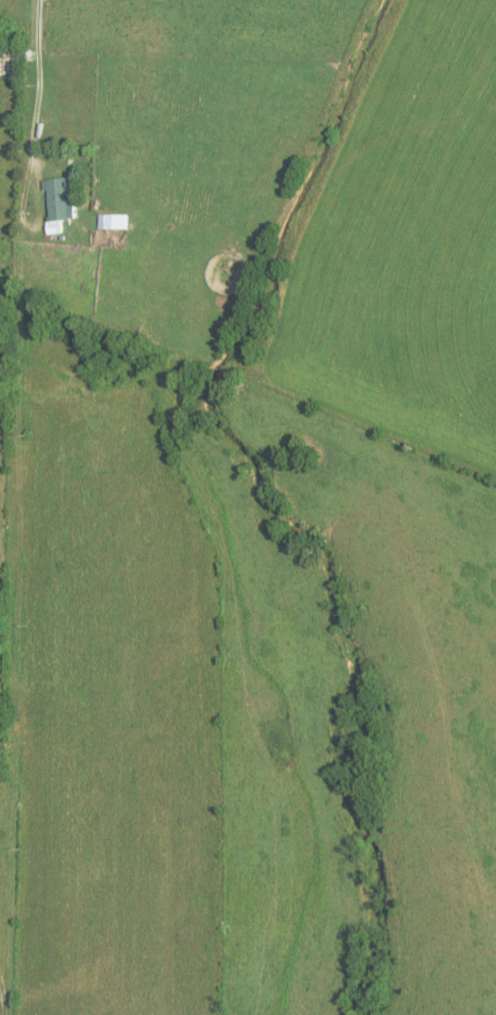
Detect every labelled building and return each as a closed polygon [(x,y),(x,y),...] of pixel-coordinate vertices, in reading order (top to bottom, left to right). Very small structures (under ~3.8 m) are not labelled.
[(42,180),(49,235),(60,233),(59,221),(72,219),(67,186),(63,187),(62,178),(42,180)] [(94,215),(94,229),(121,229),(122,216),(94,215)]
